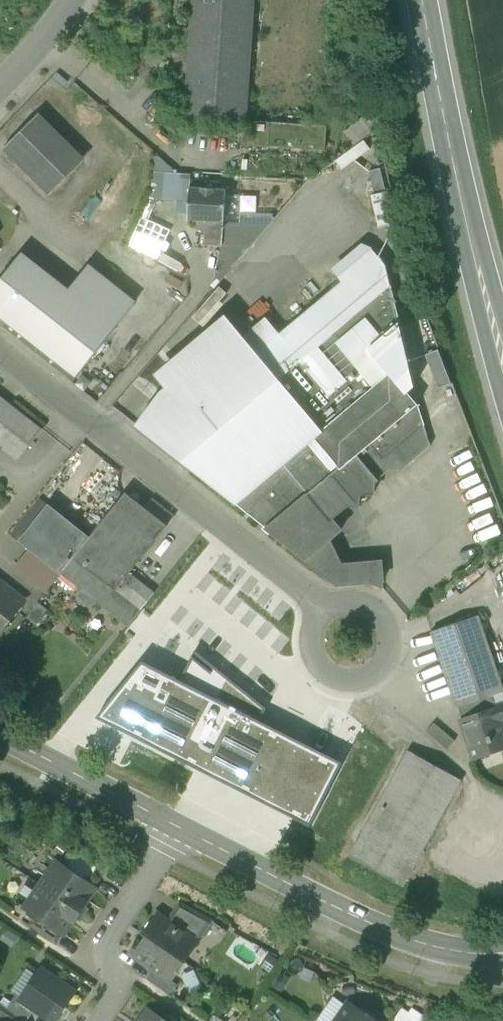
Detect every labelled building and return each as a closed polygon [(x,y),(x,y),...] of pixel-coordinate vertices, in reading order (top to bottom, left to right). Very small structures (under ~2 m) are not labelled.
[(188,119),(244,123),(252,0),(196,0),(188,119)] [(39,115),(4,150),(46,193),(82,157),(39,115)] [(327,127),(256,122),(254,146),(325,151),(327,127)] [(338,159),(345,167),(370,147),(363,138),(338,159)] [(381,169),(369,172),(375,195),(386,192),(381,169)] [(226,191),(190,189),(188,221),(200,222),(199,227),(203,232),(209,232),(210,222),(224,223),(226,191)] [(375,195),(372,196),(379,227),(399,223),(391,191),(386,192),(375,195)] [(224,223),(210,222),(209,232),(208,246),(222,247),(223,247),(224,223)] [(269,226),(224,223),(223,247),(250,249),(269,226)] [(348,285),(268,353),(273,360),(267,365),(197,424),(217,447),(191,469),(271,533),(338,585),(384,582),(382,562),(341,565),(330,541),(342,531),(332,519),(348,506),(359,507),(360,495),(363,493),(374,494),(375,483),(391,470),(403,470),(431,447),(425,426),(424,425),(418,405),(408,393),(415,388),(386,266),(372,249),(340,276),(348,285)] [(23,256),(0,285),(0,315),(78,376),(85,368),(116,328),(132,307),(91,275),(74,296),(23,256)] [(240,260),(222,259),(220,271),(229,272),(240,260)] [(237,329),(161,393),(197,424),(267,365),(261,358),(237,329)] [(438,349),(426,353),(437,386),(450,382),(438,349)] [(268,353),(261,358),(267,365),(273,360),(268,353)] [(197,424),(161,393),(137,426),(191,469),(217,447),(197,424)] [(2,450),(18,462),(43,430),(0,397),(0,453),(2,450)] [(90,538),(75,557),(117,590),(130,574),(168,526),(126,493),(90,538)] [(39,497),(10,533),(20,541),(49,505),(39,497)] [(49,505),(20,541),(30,549),(62,574),(75,557),(90,538),(49,505)] [(62,574),(30,549),(15,568),(47,593),(61,574),(62,574)] [(117,590),(75,557),(62,574),(61,574),(81,590),(78,597),(90,607),(96,602),(127,627),(142,610),(117,590)] [(130,574),(117,590),(142,610),(155,594),(130,574)] [(0,582),(0,631),(8,621),(25,601),(11,590),(0,582)] [(38,603),(25,620),(35,627),(48,611),(38,603)] [(432,632),(457,708),(494,696),(502,692),(502,687),(479,616),(432,632)] [(195,650),(181,681),(262,723),(267,710),(195,650)] [(311,828),(342,765),(262,723),(181,681),(144,662),(97,718),(311,828)] [(494,696),(459,708),(463,718),(497,707),(494,696)] [(461,719),(461,721),(463,720),(466,729),(464,730),(475,761),(502,751),(502,729),(500,721),(502,720),(502,707),(502,705),(497,707),(463,718),(461,719)] [(456,741),(434,723),(427,732),(448,750),(456,741)] [(462,781),(409,751),(364,832),(377,839),(378,838),(405,853),(404,854),(418,861),(462,781)] [(405,853),(378,838),(377,839),(364,832),(350,857),(404,887),(418,861),(404,854),(405,853)] [(109,867),(74,847),(61,865),(94,888),(109,867)] [(61,865),(57,862),(26,909),(36,916),(63,935),(64,936),(77,917),(80,919),(87,910),(84,907),(96,889),(61,865)] [(213,922),(180,904),(168,922),(198,942),(213,922)] [(168,922),(158,915),(145,935),(148,937),(184,962),(198,942),(168,922)] [(63,935),(36,916),(34,921),(30,926),(56,944),(63,935)] [(184,962),(148,937),(142,946),(138,944),(131,954),(153,970),(170,982),(171,981),(184,962)] [(170,982),(153,970),(146,980),(171,997),(178,986),(171,981),(170,982)] [(43,971),(23,1000),(22,1000),(36,1010),(52,1020),(54,1020),(74,992),(43,971)] [(16,995),(7,1009),(20,1018),(24,1020),(28,1020),(36,1010),(22,1000),(23,1000),(16,995)] [(343,1002),(333,995),(316,1020),(329,1020),(343,1002)] [(349,1003),(336,1020),(375,1020),(372,1019),(375,1016),(364,1008),(362,1012),(349,1003)] [(0,1005),(0,1020),(18,1020),(20,1018),(7,1009),(0,1005)] [(148,1008),(139,1020),(166,1020),(148,1008)]
